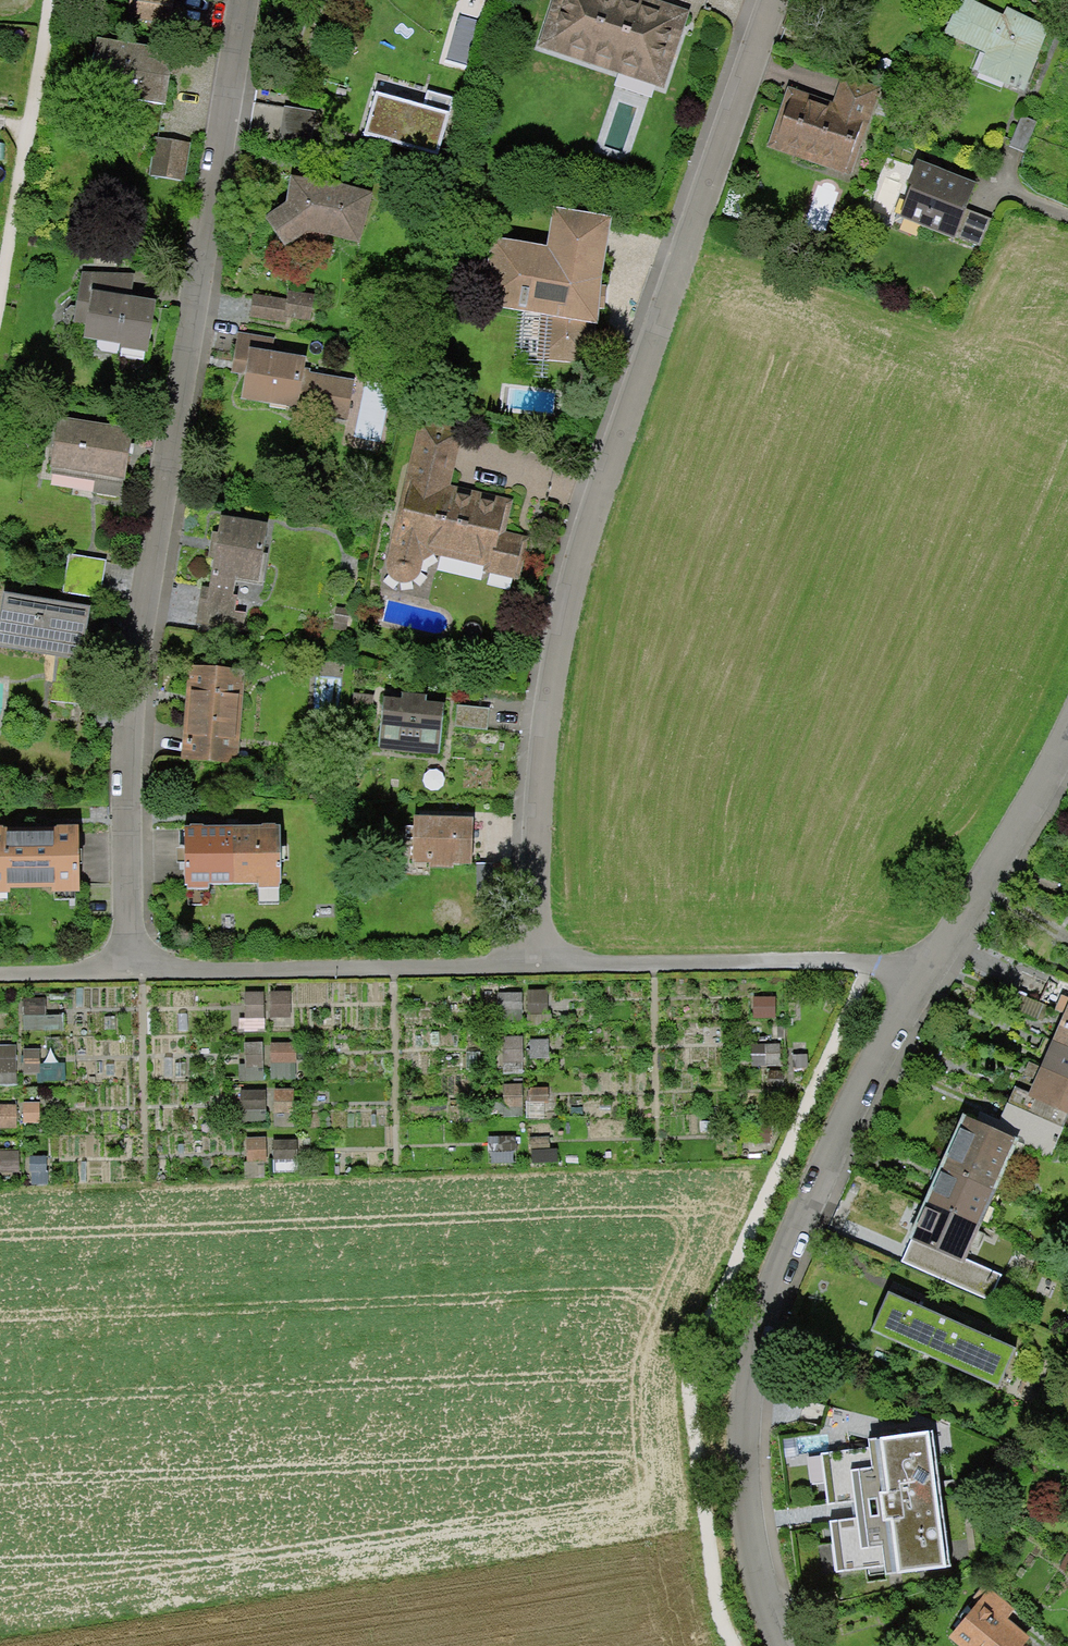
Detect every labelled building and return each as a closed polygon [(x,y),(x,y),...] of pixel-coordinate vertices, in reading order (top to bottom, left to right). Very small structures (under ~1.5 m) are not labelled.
[(542,48),(666,89),(691,15),(646,0),(558,0),(542,48)] [(977,74),(1025,93),(1050,33),(970,0),(967,0),(943,33),(987,54),(977,74)] [(174,51),(82,41),(76,96),(168,106),(174,51)] [(880,87),(849,77),(837,111),(791,95),(773,149),(851,175),(880,87)] [(174,142),(155,139),(151,178),(186,182),(190,153),(174,142)] [(981,190),(923,165),(901,217),(958,242),(981,190)] [(286,204),(264,219),(286,251),(315,231),(361,244),(374,195),(294,173),(286,204)] [(620,217),(558,211),(554,250),(499,245),(494,307),(527,310),(523,358),(583,363),(586,331),(610,333),(620,217)] [(133,276),(75,269),(65,347),(153,358),(160,304),(130,300),(133,276)] [(238,336),(232,378),(250,381),(246,407),(350,424),(357,382),(311,375),(310,362),(273,357),(276,341),(238,336)] [(136,435),(62,422),(53,474),(128,486),(136,435)] [(463,433),(421,423),(387,569),(391,577),(400,582),(410,582),(420,575),(423,561),(433,555),(484,567),(482,572),(519,581),(528,539),(507,533),(513,504),(454,489),(463,433)] [(276,528),(225,519),(212,591),(205,590),(199,621),(237,628),(241,602),(237,600),(239,583),(266,588),(276,528)] [(95,609),(8,598),(2,652),(88,663),(95,609)] [(246,673),(192,669),(186,760),(240,763),(246,673)] [(446,706),(387,699),(380,749),(439,757),(446,706)] [(477,821),(418,818),(416,867),(475,870),(477,821)] [(0,826),(0,899),(84,897),(82,824),(0,826)] [(283,829),(191,829),(191,887),(283,888),(283,829)] [(1039,1002),(1067,1015),(1067,982),(1060,979),(1057,985),(1049,981),(1042,996),(1039,1002)] [(290,991),(270,991),(270,1019),(290,1019),(290,991)] [(548,991),(528,992),(528,1027),(548,1027),(548,991)] [(522,993),(497,994),(498,1027),(522,1026),(522,993)] [(263,994),(244,995),(245,1019),(238,1020),(239,1034),(264,1033),(263,994)] [(45,998),(23,998),(23,1017),(45,1017),(45,998)] [(775,998),(753,998),(753,1020),(776,1019),(775,998)] [(1059,1036),(1056,1042),(1067,1047),(1067,1016),(1059,1036)] [(521,1039),(503,1040),(504,1076),(523,1075),(521,1039)] [(548,1040),(530,1040),(530,1060),(548,1060),(548,1040)] [(807,1042),(792,1043),(794,1069),(809,1067),(807,1042)] [(1067,1079),(1067,1047),(1056,1042),(1047,1063),(1045,1069),(1067,1079)] [(262,1044),(243,1045),(245,1066),(238,1066),(239,1082),(265,1081),(262,1044)] [(296,1044),(270,1044),(270,1081),(296,1081),(296,1044)] [(779,1045),(739,1046),(740,1066),(780,1065),(779,1045)] [(0,1047),(0,1085),(17,1084),(15,1046),(0,1047)] [(38,1051),(22,1052),(23,1075),(40,1074),(38,1051)] [(1016,1088),(1009,1105),(1046,1121),(1053,1106),(1067,1113),(1067,1079),(1045,1069),(1036,1089),(1033,1096),(1016,1088)] [(522,1085),(503,1085),(504,1116),(522,1116),(522,1085)] [(548,1088),(527,1089),(528,1103),(549,1102),(548,1088)] [(293,1090),(273,1090),(274,1127),(307,1127),(307,1113),(293,1113),(293,1090)] [(265,1092),(239,1093),(241,1125),(267,1124),(265,1092)] [(39,1103),(22,1104),(23,1124),(40,1123),(39,1103)] [(1001,1122),(1004,1123),(1002,1129),(979,1119),(977,1123),(965,1118),(948,1156),(943,1167),(993,1190),(1015,1140),(1047,1155),(1052,1143),(1055,1145),(1062,1128),(1046,1121),(1009,1105),(1001,1122)] [(0,1107),(0,1129),(15,1129),(15,1107),(0,1107)] [(549,1137),(527,1139),(528,1153),(532,1153),(533,1163),(558,1161),(557,1150),(550,1151),(549,1137)] [(265,1138),(245,1139),(246,1163),(243,1163),(244,1179),(264,1177),(263,1163),(267,1163),(265,1138)] [(297,1141),(271,1142),(272,1161),(272,1174),(298,1173),(297,1141)] [(0,1152),(0,1171),(18,1170),(18,1151),(0,1152)] [(46,1158),(30,1158),(30,1176),(47,1175),(46,1158)] [(977,1224),(993,1190),(943,1167),(930,1195),(927,1202),(977,1224)] [(960,1259),(962,1260),(977,1224),(927,1202),(918,1224),(912,1237),(913,1238),(909,1248),(928,1257),(922,1271),(964,1289),(968,1279),(955,1274),(958,1268),(956,1267),(960,1259)] [(1016,1348),(888,1291),(876,1319),(871,1330),(998,1387),(1016,1348)] [(951,1565),(931,1427),(871,1436),(872,1444),(819,1451),(835,1566),(859,1563),(861,1577),(951,1565)] [(975,1598),(979,1602),(953,1633),(968,1645),(1020,1645),(1025,1640),(1002,1622),(1013,1609),(985,1586),(975,1598)]
